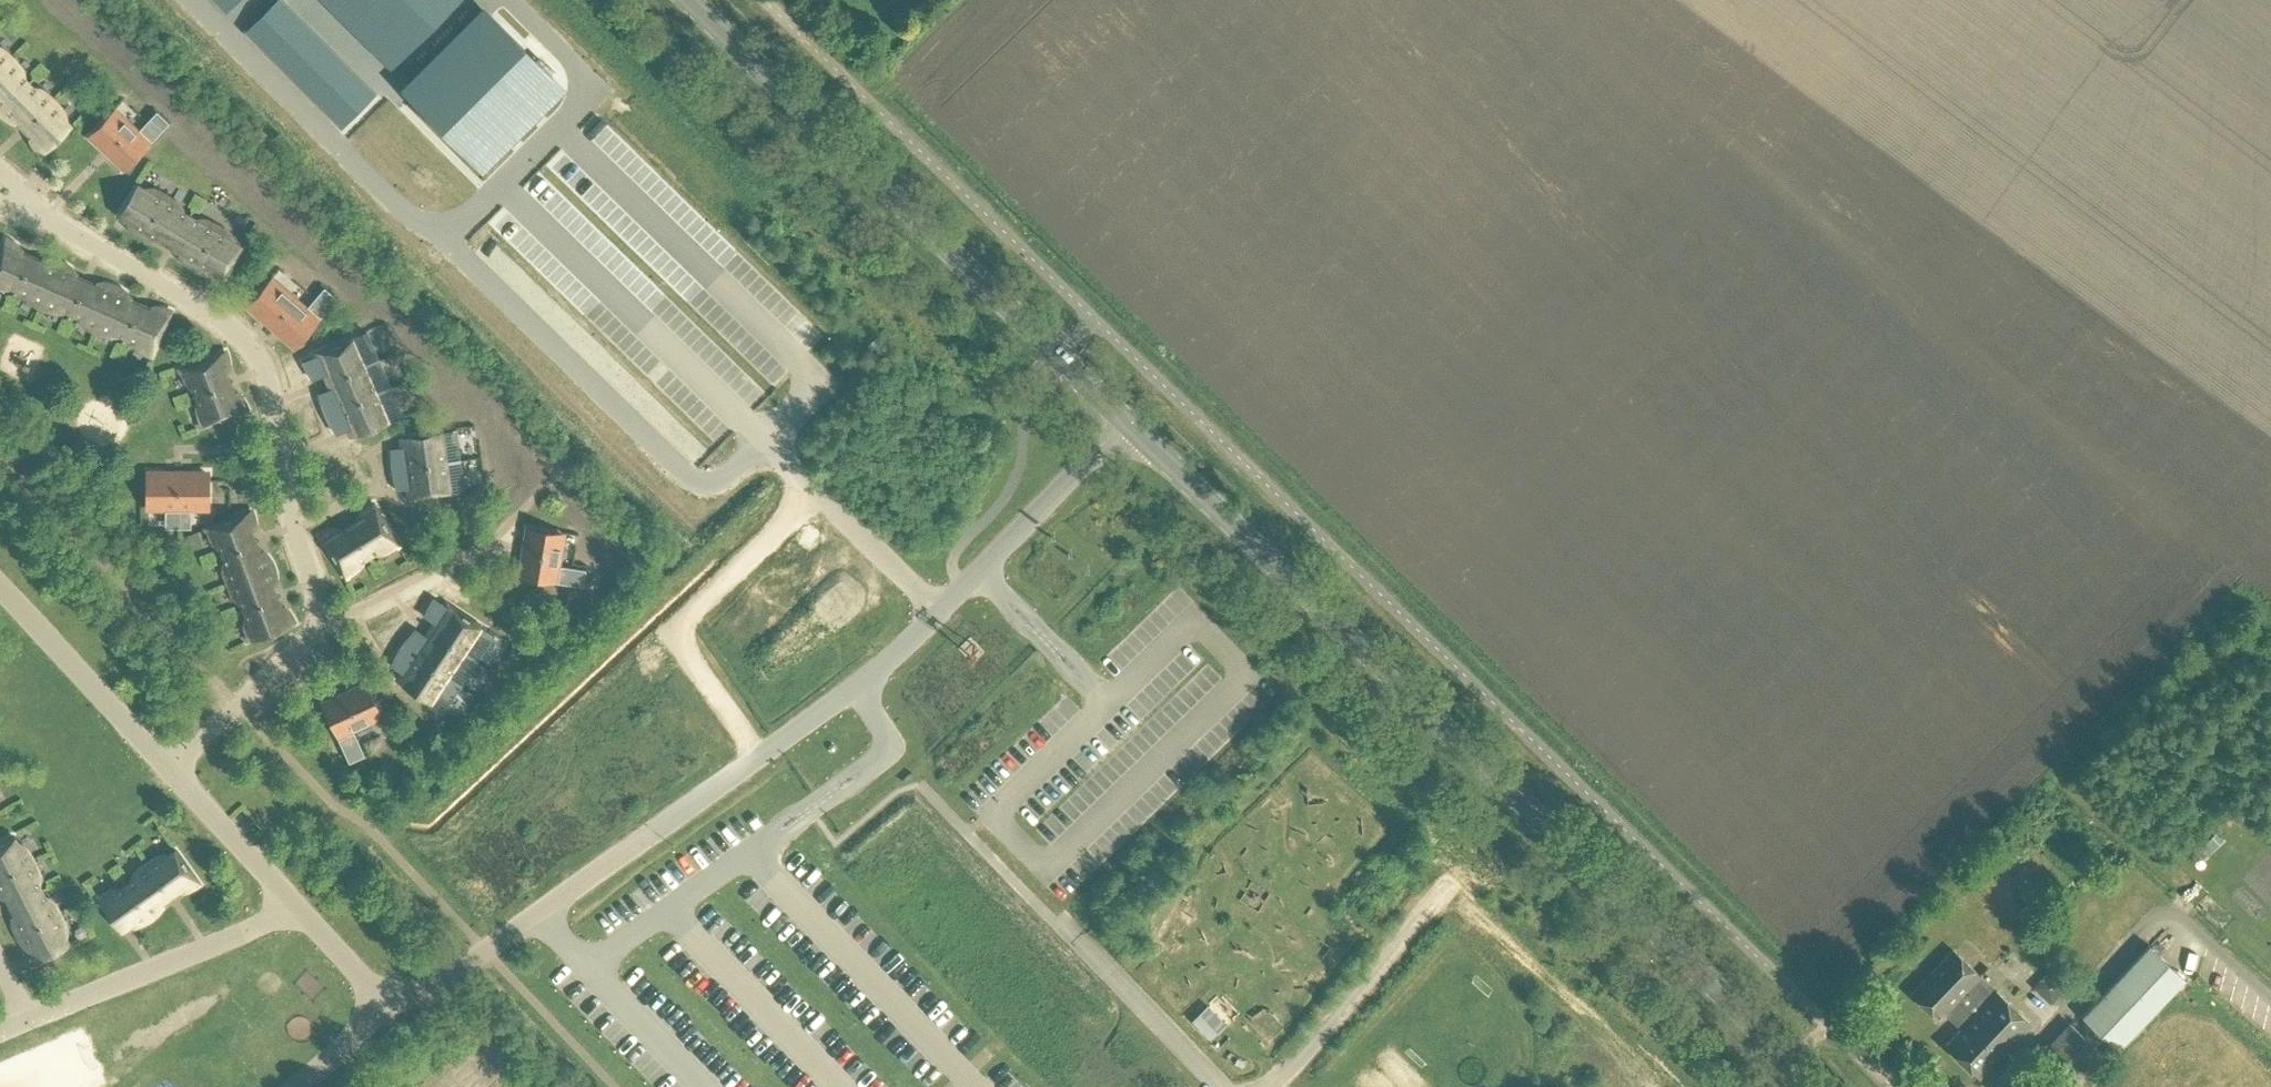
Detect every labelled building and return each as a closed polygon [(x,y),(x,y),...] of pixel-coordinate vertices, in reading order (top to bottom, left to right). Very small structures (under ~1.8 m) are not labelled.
[(226,11),(237,0),(215,0),(226,11)] [(247,30),(343,126),(375,95),(280,0),(276,0),(247,30)] [(398,48),(445,0),(349,0),(398,48)] [(495,15),(417,94),(480,157),(558,78),(495,15)] [(13,121),(17,117),(27,127),(23,130),(24,131),(28,128),(37,138),(34,142),(36,146),(39,150),(42,154),(43,155),(72,126),(51,105),(57,99),(56,98),(50,104),(10,62),(15,57),(14,56),(9,61),(0,53),(0,111),(1,112),(3,115),(6,117),(10,119),(13,121)] [(91,134),(126,167),(148,143),(114,110),(91,134)] [(185,251),(182,256),(185,259),(187,262),(190,264),(194,266),(197,268),(200,269),(204,271),(208,271),(211,267),(224,275),(241,246),(215,231),(220,224),(218,223),(214,230),(190,216),(194,209),(193,208),(189,215),(164,201),(169,194),(167,193),(163,200),(138,185),(120,213),(134,221),(131,226),(134,229),(136,231),(139,234),(143,236),(146,238),(150,239),(153,240),(157,241),(160,236),(172,244),(169,248),(170,248),(173,244),(185,251)] [(150,356),(151,357),(171,311),(169,310),(165,309),(160,308),(155,307),(153,312),(140,307),(142,302),(141,302),(139,306),(126,301),(128,296),(125,293),(122,291),(119,289),(116,287),(112,286),(108,285),(105,284),(101,284),(99,289),(86,283),(88,279),(86,278),(84,283),(72,277),(74,272),(71,270),(68,267),(65,265),(61,264),(58,262),(54,261),(50,260),(46,260),(44,265),(31,260),(33,255),(32,255),(30,259),(17,253),(19,248),(16,245),(12,243),(7,240),(6,240),(0,254),(0,282),(17,289),(14,297),(15,298),(18,290),(44,301),(41,309),(42,309),(45,302),(71,313),(68,321),(69,321),(73,314),(98,325),(95,332),(96,333),(100,325),(126,337),(122,344),(124,345),(127,337),(153,348),(150,356)] [(250,305),(297,344),(318,318),(271,279),(250,305)] [(333,393),(336,395),(341,393),(346,406),(342,408),(343,409),(347,407),(352,420),(348,422),(348,427),(349,432),(350,436),(389,420),(377,394),(385,391),(384,390),(377,393),(366,367),(373,364),(373,362),(365,366),(354,340),(361,336),(361,335),(323,351),(329,366),(324,368),(324,372),(325,375),(326,379),(327,383),(329,386),(331,389),(333,393)] [(233,396),(229,383),(233,381),(233,380),(228,381),(224,368),(229,367),(229,362),(228,357),(227,352),(226,351),(179,367),(180,368),(188,366),(197,392),(189,395),(190,396),(197,394),(207,420),(199,423),(199,424),(246,408),(246,407),(244,402),(241,398),(238,394),(233,396)] [(404,467),(406,474),(409,481),(414,480),(417,496),(450,491),(445,461),(453,460),(453,459),(445,460),(441,430),(408,435),(410,451),(405,451),(404,459),(404,467)] [(148,507),(209,507),(209,474),(148,474),(148,507)] [(326,532),(322,534),(321,534),(342,570),(367,556),(372,563),(373,562),(369,555),(395,540),(374,504),(369,508),(365,511),(362,515),(364,519),(352,526),(350,522),(349,523),(351,527),(339,534),(336,529),(333,530),(329,531),(326,532)] [(253,517),(251,512),(251,511),(204,529),(205,530),(213,527),(223,553),(215,556),(215,558),(223,555),(233,581),(225,584),(226,585),(234,582),(244,609),(236,612),(236,613),(244,610),(254,637),(247,639),(247,641),(294,623),(293,622),(291,617),(288,613),(285,609),(280,611),(275,598),(280,597),(279,595),(275,597),(270,584),(275,582),(275,578),(274,575),(273,571),(272,567),(271,564),(269,560),(267,557),(264,554),(259,556),(254,543),(259,541),(258,540),(254,542),(249,529),(254,527),(254,522),(253,517)] [(530,528),(522,575),(554,580),(562,534),(530,528)] [(401,673),(397,677),(397,678),(438,706),(438,705),(432,700),(448,677),(454,682),(455,680),(448,676),(464,653),(471,657),(472,656),(465,651),(482,627),(454,608),(446,621),(441,618),(438,620),(435,623),(433,626),(430,629),(428,632),(427,635),(425,639),(424,643),(429,646),(421,657),(417,654),(416,656),(420,658),(412,670),(408,667),(404,670),(401,673)] [(339,735),(381,715),(367,685),(325,705),(339,735)] [(1351,815),(1332,833),(1345,847),(1364,829),(1351,815)] [(16,919),(16,923),(17,927),(18,930),(20,934),(22,937),(24,940),(27,943),(29,946),(34,944),(41,957),(71,943),(57,916),(65,912),(64,911),(57,915),(44,889),(51,886),(51,885),(43,888),(31,863),(38,859),(37,858),(30,862),(17,835),(0,843),(0,891),(3,893),(7,891),(14,903),(9,905),(10,907),(14,904),(21,917),(16,919)] [(182,884),(185,889),(188,888),(192,886),(195,885),(198,883),(174,849),(151,866),(146,859),(145,860),(150,866),(127,883),(122,876),(121,877),(126,884),(103,900),(98,894),(97,894),(121,928),(134,919),(137,923),(140,922),(144,921),(147,919),(151,917),(154,915),(156,912),(159,909),(161,906),(158,901),(169,893),(172,897),(173,896),(170,892),(182,884)] [(2148,946),(2082,1015),(2118,1049),(2184,979),(2148,946)] [(1992,993),(1985,986),(1976,977),(1980,973),(1952,947),(1912,991),(1940,1017),(1943,1013),(1959,1028),(1946,1042),(1980,1073),(2030,1020),(1996,988),(1992,993)] [(1211,1002),(1192,1019),(1211,1039),(1229,1022),(1211,1002)] [(2038,1054),(2073,1086),(2089,1086),(2106,1070),(2098,1063),(2105,1055),(2070,1021),(2038,1054)] [(1281,1081),(1265,1065),(1258,1072),(1273,1086),(1275,1086),(1281,1081)]
